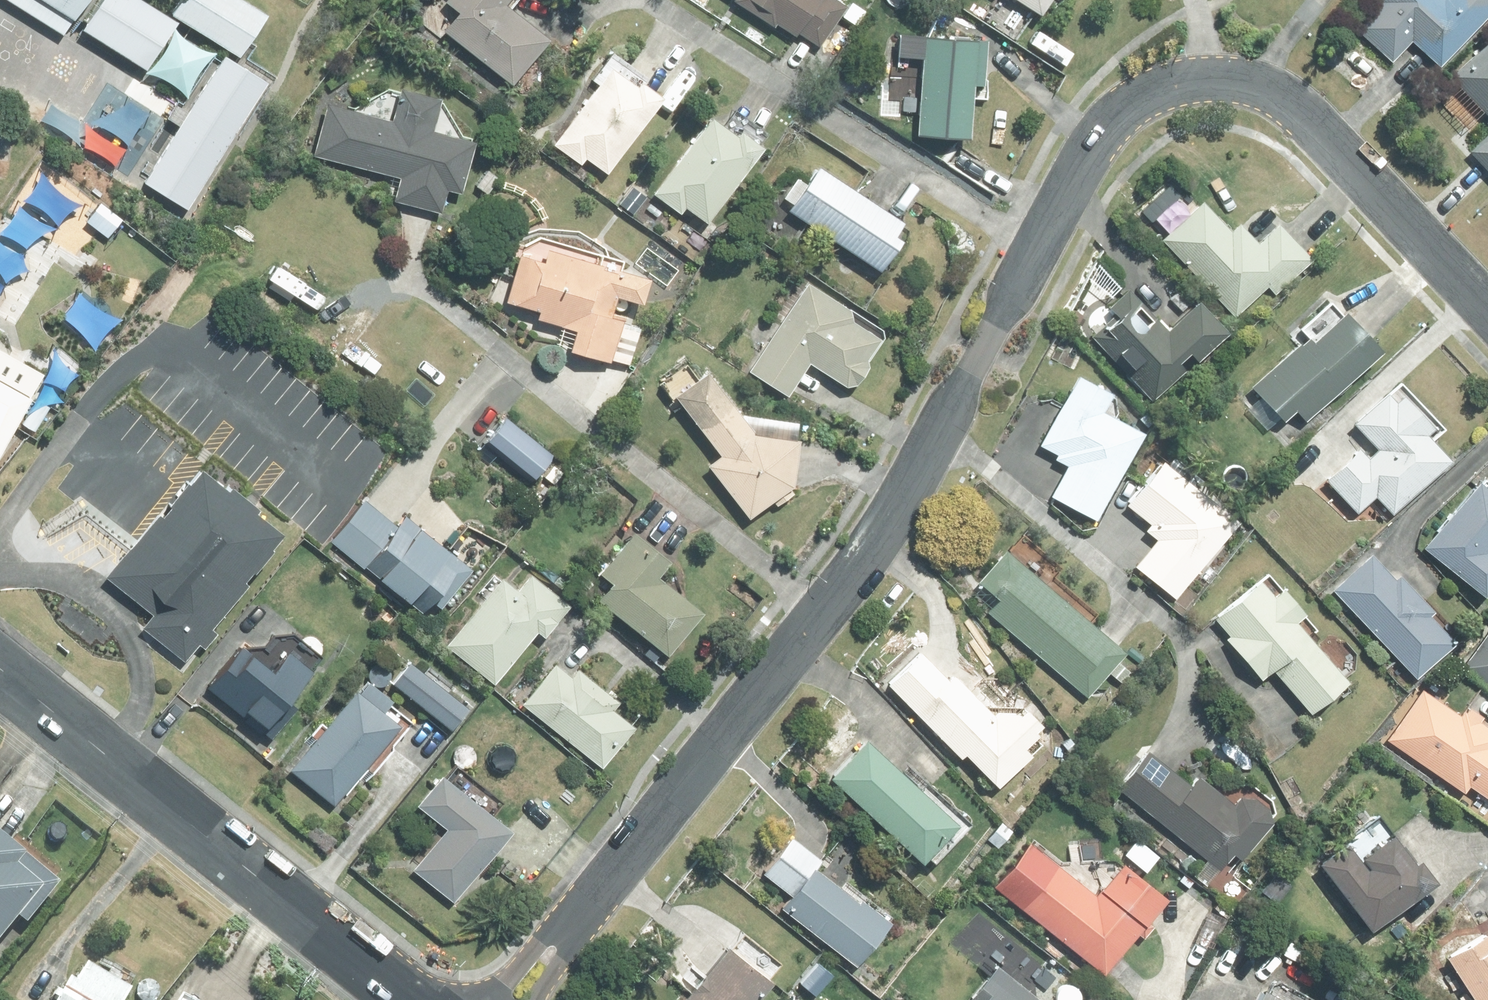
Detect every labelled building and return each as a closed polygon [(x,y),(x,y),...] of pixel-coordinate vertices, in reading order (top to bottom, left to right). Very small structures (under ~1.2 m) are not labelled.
[(61,43),(88,0),(0,0),(0,4),(61,43)] [(121,0),(106,0),(82,41),(146,78),(174,31),(121,0)] [(237,64),(261,23),(222,0),(183,0),(169,25),(237,64)] [(443,12),(456,22),(442,39),(510,92),(545,48),(502,15),(515,0),(452,0),(443,12)] [(734,5),(733,6),(772,34),(775,30),(793,43),(797,38),(817,53),(844,15),(822,0),(727,0),(734,5)] [(1038,24),(1054,0),(1002,0),(1038,24)] [(1354,33),(1390,67),(1411,45),(1439,71),(1487,20),(1487,0),(1444,0),(1441,3),(1439,0),(1375,0),(1373,2),(1379,7),(1354,33)] [(434,18),(432,25),(437,30),(444,28),(446,21),(440,16),(434,18)] [(947,48),(948,28),(927,27),(927,44),(899,42),(897,65),(920,67),(915,142),(966,146),(971,82),(974,83),(977,50),(947,48)] [(1481,39),(1443,74),(1487,122),(1487,46),(1481,39)] [(179,134),(143,189),(185,216),(234,138),(263,92),(220,65),(185,120),(170,111),(162,123),(179,134)] [(608,78),(553,150),(580,170),(585,163),(606,180),(661,108),(640,92),(635,100),(608,78)] [(324,109),(311,160),(398,183),(392,206),(439,218),(445,196),(460,200),(473,150),(430,139),(438,108),(398,97),(390,126),(324,109)] [(709,127),(652,199),(678,220),(684,213),(705,230),(761,160),(756,155),(766,143),(733,118),(719,135),(709,127)] [(1461,149),(1487,177),(1487,124),(1461,149)] [(487,175),(475,190),(486,198),(498,184),(487,175)] [(890,246),(900,233),(817,175),(805,192),(796,186),(783,204),(794,211),(789,218),(878,280),(898,252),(890,246)] [(1162,246),(1233,321),(1266,289),(1275,299),(1311,264),(1277,228),(1256,248),(1239,230),(1231,238),(1202,208),(1162,246)] [(93,209),(84,226),(97,233),(106,217),(93,209)] [(517,263),(503,310),(538,320),(536,327),(574,338),(568,360),(608,371),(609,368),(627,373),(640,331),(609,321),(613,306),(641,315),(648,290),(615,281),(614,284),(599,279),(600,274),(547,259),(543,271),(517,263)] [(806,293),(749,377),(785,402),(808,369),(845,394),(855,392),(866,377),(864,369),(877,351),(847,331),(845,320),(806,293)] [(1226,340),(1197,310),(1168,339),(1127,295),(1106,315),(1112,321),(1091,342),(1113,365),(1117,361),(1133,378),(1129,382),(1152,406),(1183,377),(1177,371),(1188,359),(1196,368),(1226,340)] [(1307,346),(1251,395),(1281,430),(1294,419),(1303,429),(1379,364),(1343,323),(1310,351),(1307,346)] [(789,496),(794,448),(752,444),(703,383),(673,407),(718,464),(705,475),(747,527),(772,508),(775,512),(792,499),(789,496)] [(1039,452),(1056,462),(1054,465),(1067,472),(1049,503),(1094,529),(1143,443),(1100,418),(1109,403),(1076,384),(1039,452)] [(30,402),(0,387),(0,459),(30,402)] [(1355,431),(1378,456),(1367,466),(1361,458),(1327,487),(1355,519),(1375,501),(1391,521),(1449,471),(1425,442),(1431,437),(1402,406),(1395,412),(1387,403),(1355,431)] [(1153,427),(1143,418),(1138,424),(1147,433),(1153,427)] [(486,449),(533,487),(552,463),(506,426),(486,449)] [(1146,462),(1138,471),(1147,479),(1155,470),(1146,462)] [(1149,531),(1144,537),(1155,546),(1132,573),(1173,607),(1236,532),(1161,469),(1126,511),(1149,531)] [(105,584),(150,620),(140,633),(183,668),(197,650),(202,654),(213,640),(209,637),(243,595),(240,593),(277,548),(251,526),(254,522),(227,500),(224,504),(196,483),(184,498),(183,497),(158,528),(153,525),(105,584)] [(1477,493),(1424,556),(1482,605),(1487,598),(1487,502),(1477,493)] [(381,583),(376,589),(406,613),(410,608),(421,617),(430,605),(440,613),(470,575),(448,559),(445,562),(416,538),(419,535),(404,522),(396,533),(362,506),(330,546),(363,573),(364,571),(381,583)] [(610,593),(597,609),(665,665),(699,623),(656,588),(667,575),(630,544),(597,582),(610,593)] [(978,589),(997,606),(988,617),(1086,702),(1122,660),(1005,558),(978,589)] [(1369,561),(1331,596),(1414,685),(1452,649),(1427,624),(1431,620),(1398,584),(1393,588),(1369,561)] [(542,644),(568,613),(529,581),(516,596),(501,583),(445,648),(493,688),(535,638),(542,644)] [(1259,589),(1214,627),(1228,644),(1224,647),(1258,688),(1271,678),(1311,724),(1348,694),(1295,629),(1301,624),(1279,597),(1271,603),(1259,589)] [(1463,671),(1487,689),(1487,638),(1463,671)] [(1036,746),(1032,742),(1039,736),(1024,720),(1018,725),(1016,723),(994,718),(990,722),(950,679),(944,685),(920,660),(887,692),(958,765),(963,760),(997,796),(1030,764),(1023,758),(1036,746)] [(219,679),(206,694),(269,746),(294,716),(287,710),(310,681),(285,661),(267,683),(248,668),(231,689),(219,679)] [(533,666),(525,676),(533,682),(541,673),(533,666)] [(1118,668),(1110,678),(1120,687),(1129,677),(1118,668)] [(467,717),(408,670),(391,692),(450,738),(467,717)] [(553,671),(522,709),(601,774),(633,734),(610,716),(616,708),(576,675),(570,684),(553,671)] [(380,723),(390,712),(364,692),(355,704),(352,701),(290,779),(332,813),(395,735),(380,723)] [(1463,798),(1468,791),(1487,806),(1487,735),(1478,727),(1480,725),(1466,715),(1461,722),(1422,693),(1386,743),(1463,798)] [(1068,742),(1060,733),(1052,738),(1061,748),(1068,742)] [(827,787),(919,874),(954,836),(862,750),(827,787)] [(1118,794),(1218,876),(1230,861),(1240,868),(1269,833),(1267,820),(1249,805),(1238,805),(1231,813),(1196,785),(1189,793),(1147,759),(1118,794)] [(444,837),(412,876),(453,910),(507,842),(439,786),(416,814),(444,837)] [(1376,824),(1318,867),(1322,871),(1319,873),(1368,940),(1433,893),(1417,873),(1412,877),(1393,851),(1395,849),(1376,824)] [(1000,828),(985,845),(998,855),(1012,838),(1000,828)] [(791,902),(781,915),(854,974),(888,931),(859,909),(856,912),(811,877),(819,868),(792,846),(765,880),(791,902)] [(14,926),(24,934),(55,896),(0,851),(0,943),(14,926)] [(995,895),(1103,983),(1162,910),(1119,876),(1095,906),(1030,852),(995,895)] [(1275,880),(1261,896),(1275,909),(1289,893),(1275,880)] [(1467,999),(1487,999),(1487,945),(1485,941),(1446,965),(1467,999)] [(690,999),(766,999),(770,995),(764,989),(776,975),(740,943),(690,999)] [(1287,945),(1280,958),(1298,967),(1305,955),(1287,945)] [(128,999),(85,974),(73,993),(67,989),(61,998),(57,995),(54,999),(128,999)] [(993,975),(973,999),(1023,999),(993,975)]
